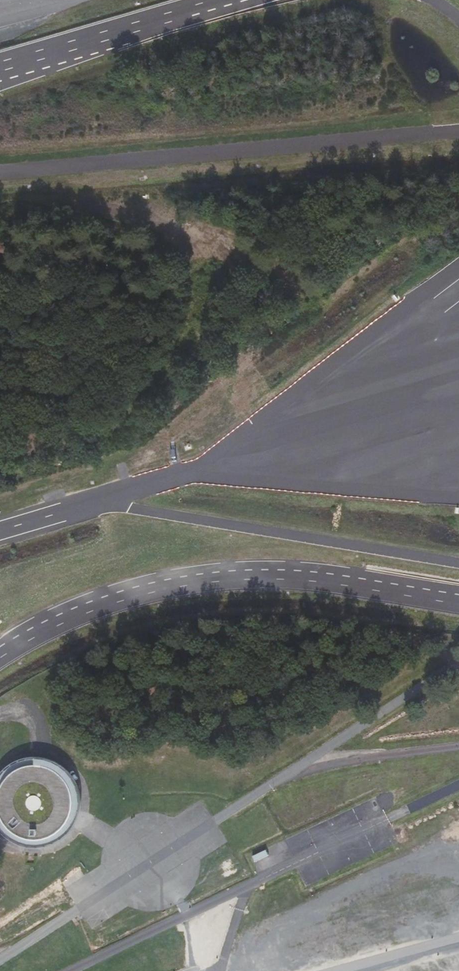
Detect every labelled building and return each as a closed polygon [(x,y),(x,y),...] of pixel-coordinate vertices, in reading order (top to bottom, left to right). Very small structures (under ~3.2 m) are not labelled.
[(3,828),(7,832),(11,836),(16,840),(21,843),(26,845),(32,846),(38,847),(44,847),(50,846),(56,844),(61,842),(66,839),(71,835),(75,831),(79,826),(82,820),(84,815),(85,809),(86,803),(86,797),(85,791),(83,785),(80,779),(77,774),(73,769),(68,765),(63,762),(57,759),(51,757),(45,756),(39,756),(33,756),(27,758),(21,760),(15,763),(10,767),(6,771),(2,776),(0,780),(0,823),(3,828)] [(268,849),(253,856),(256,861),(270,855),(268,849)]
